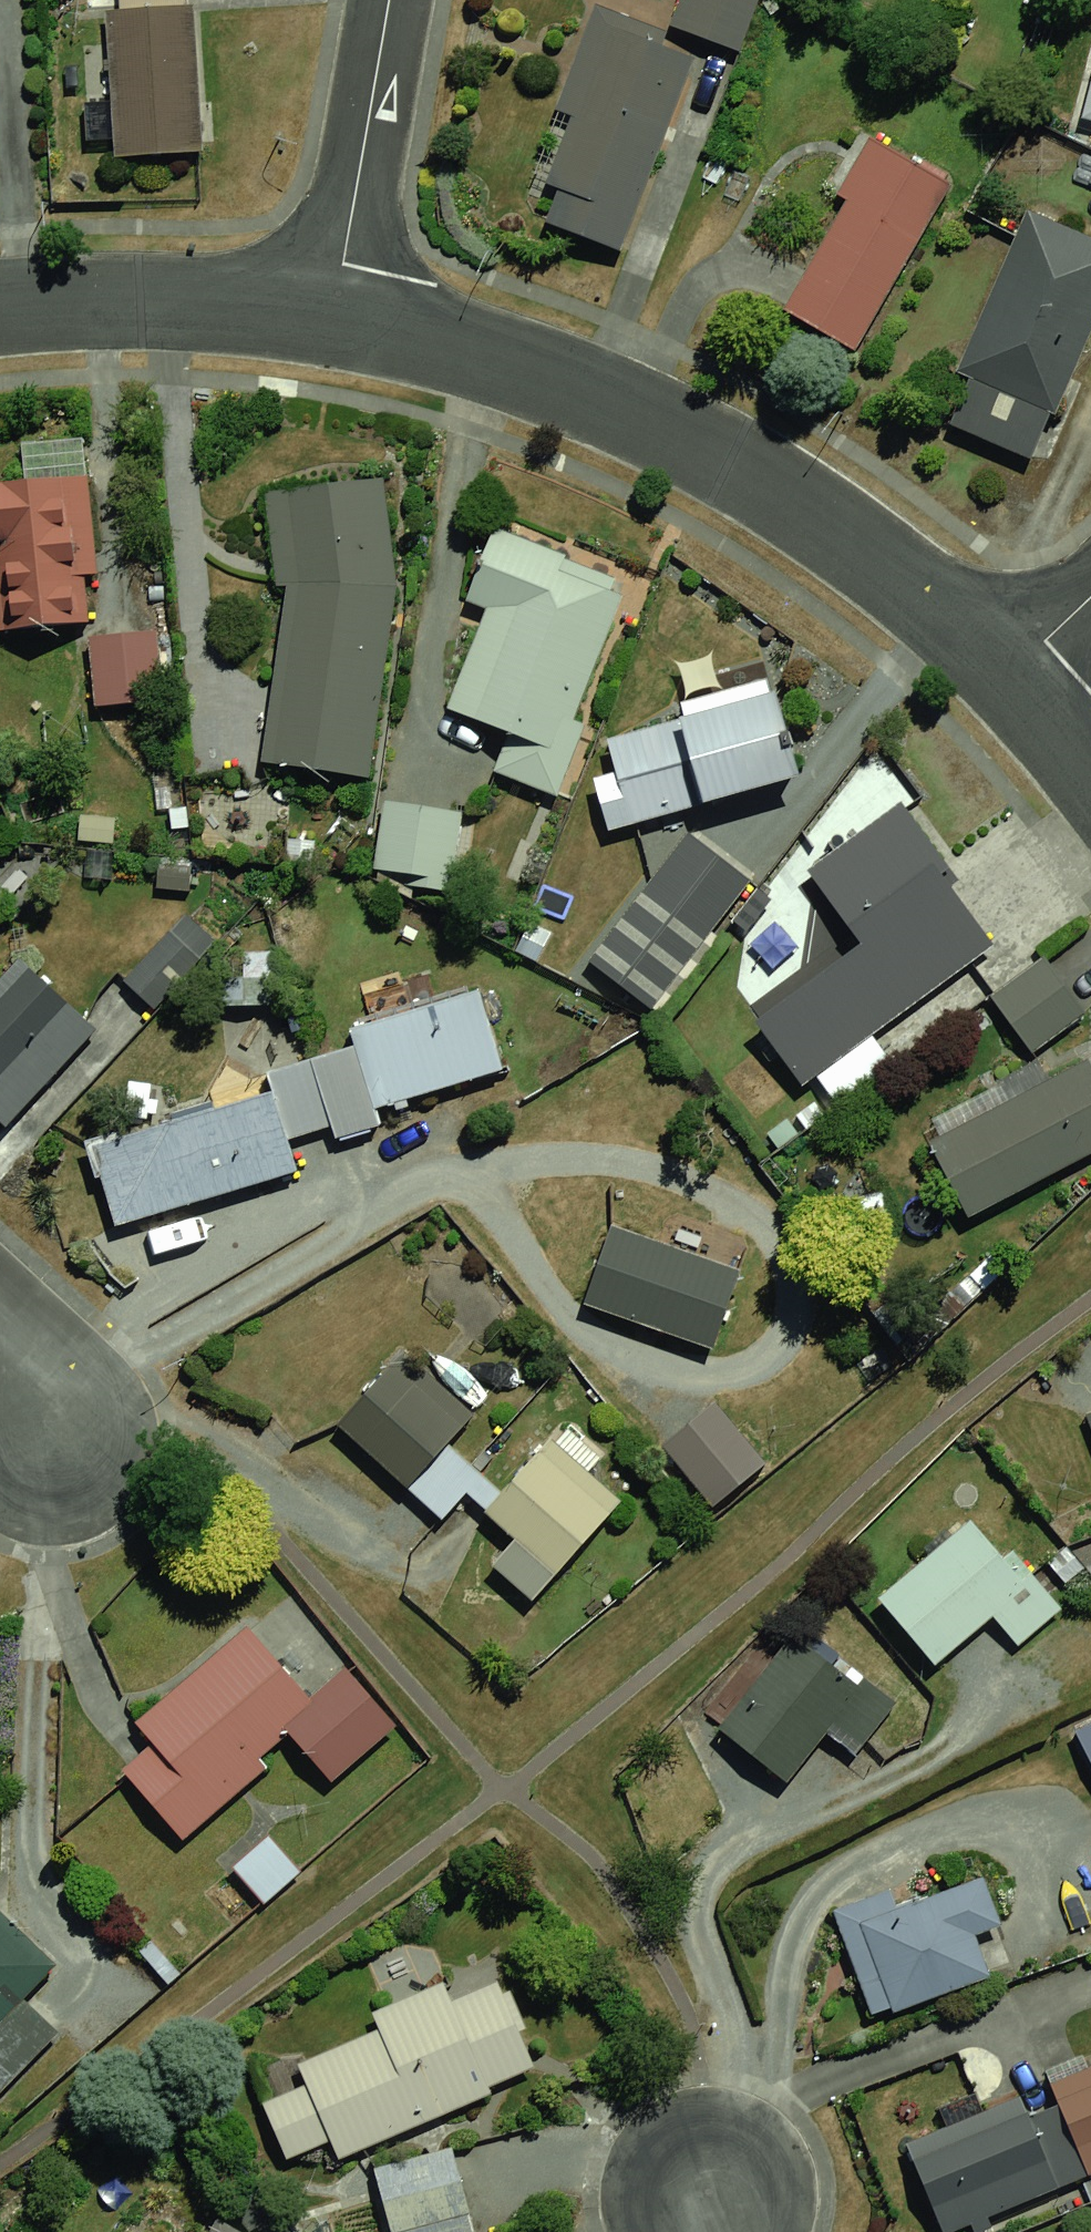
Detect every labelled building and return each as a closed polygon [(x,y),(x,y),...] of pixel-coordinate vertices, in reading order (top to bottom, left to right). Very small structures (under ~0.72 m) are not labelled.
[(104,152),(188,147),(179,8),(107,12),(106,0),(94,0),(104,152)] [(655,27),(724,50),(740,0),(664,0),(655,27)] [(568,14),(507,197),(622,235),(683,52),(568,14)] [(1087,17),(1064,122),(1090,128),(1090,14),(1087,17)] [(857,132),(771,295),(862,343),(948,179),(857,132)] [(928,415),(1026,457),(1090,305),(1090,241),(1017,209),(928,415)] [(0,437),(0,600),(3,634),(83,627),(67,431),(0,437)] [(392,499),(292,485),(253,764),(353,778),(392,499)] [(501,525),(439,702),(558,744),(621,567),(501,525)] [(144,634),(74,641),(81,709),(150,703),(144,634)] [(777,676),(598,734),(629,829),(808,772),(777,676)] [(449,812),(370,798),(357,865),(437,880),(449,812)] [(888,799),(797,863),(856,946),(747,1022),(790,1083),(990,943),(888,799)] [(674,832),(573,960),(636,1009),(737,881),(674,832)] [(0,964),(0,1113),(81,1032),(6,958),(0,964)] [(998,999),(1044,1055),(1090,1017),(1090,1011),(1047,958),(998,999)] [(284,1066),(301,1127),(503,1068),(474,969),(352,1005),(363,1043),(284,1066)] [(932,1145),(969,1215),(1090,1153),(1090,1067),(1087,1060),(932,1145)] [(229,1091),(79,1135),(104,1222),(255,1179),(229,1091)] [(740,1272),(612,1227),(585,1305),(713,1349),(740,1272)] [(399,1356),(339,1426),(409,1487),(469,1417),(399,1356)] [(716,1402),(666,1445),(718,1506),(768,1463),(716,1402)] [(551,1439),(484,1511),(515,1540),(493,1564),(531,1598),(620,1502),(551,1439)] [(974,1518),(880,1598),(939,1666),(1032,1587),(974,1518)] [(151,1743),(122,1769),(184,1839),(265,1768),(258,1759),(289,1732),(283,1726),(313,1700),(246,1625),(134,1724),(151,1743)] [(793,1629),(719,1729),(790,1783),(826,1733),(856,1756),(896,1703),(793,1629)] [(289,1732),(333,1782),(397,1726),(347,1669),(313,1700),(283,1726),(289,1732)] [(1053,1722),(1082,1789),(1090,1785),(1090,1706),(1053,1722)] [(270,1830),(230,1865),(267,1908),(307,1873),(270,1830)] [(981,1882),(860,1923),(894,2014),(1009,1973),(981,1882)] [(32,2018),(7,1993),(36,1964),(0,1929),(0,2051),(32,2018)] [(484,1976),(277,2051),(308,2136),(515,2061),(484,1976)] [(1043,2084),(1070,2159),(1090,2152),(1090,2068),(1043,2084)] [(874,2151),(903,2231),(921,2231),(1041,2188),(1009,2102),(874,2151)] [(346,2156),(363,2231),(463,2231),(440,2135),(346,2156)] [(218,2220),(211,2231),(241,2231),(218,2220)]
